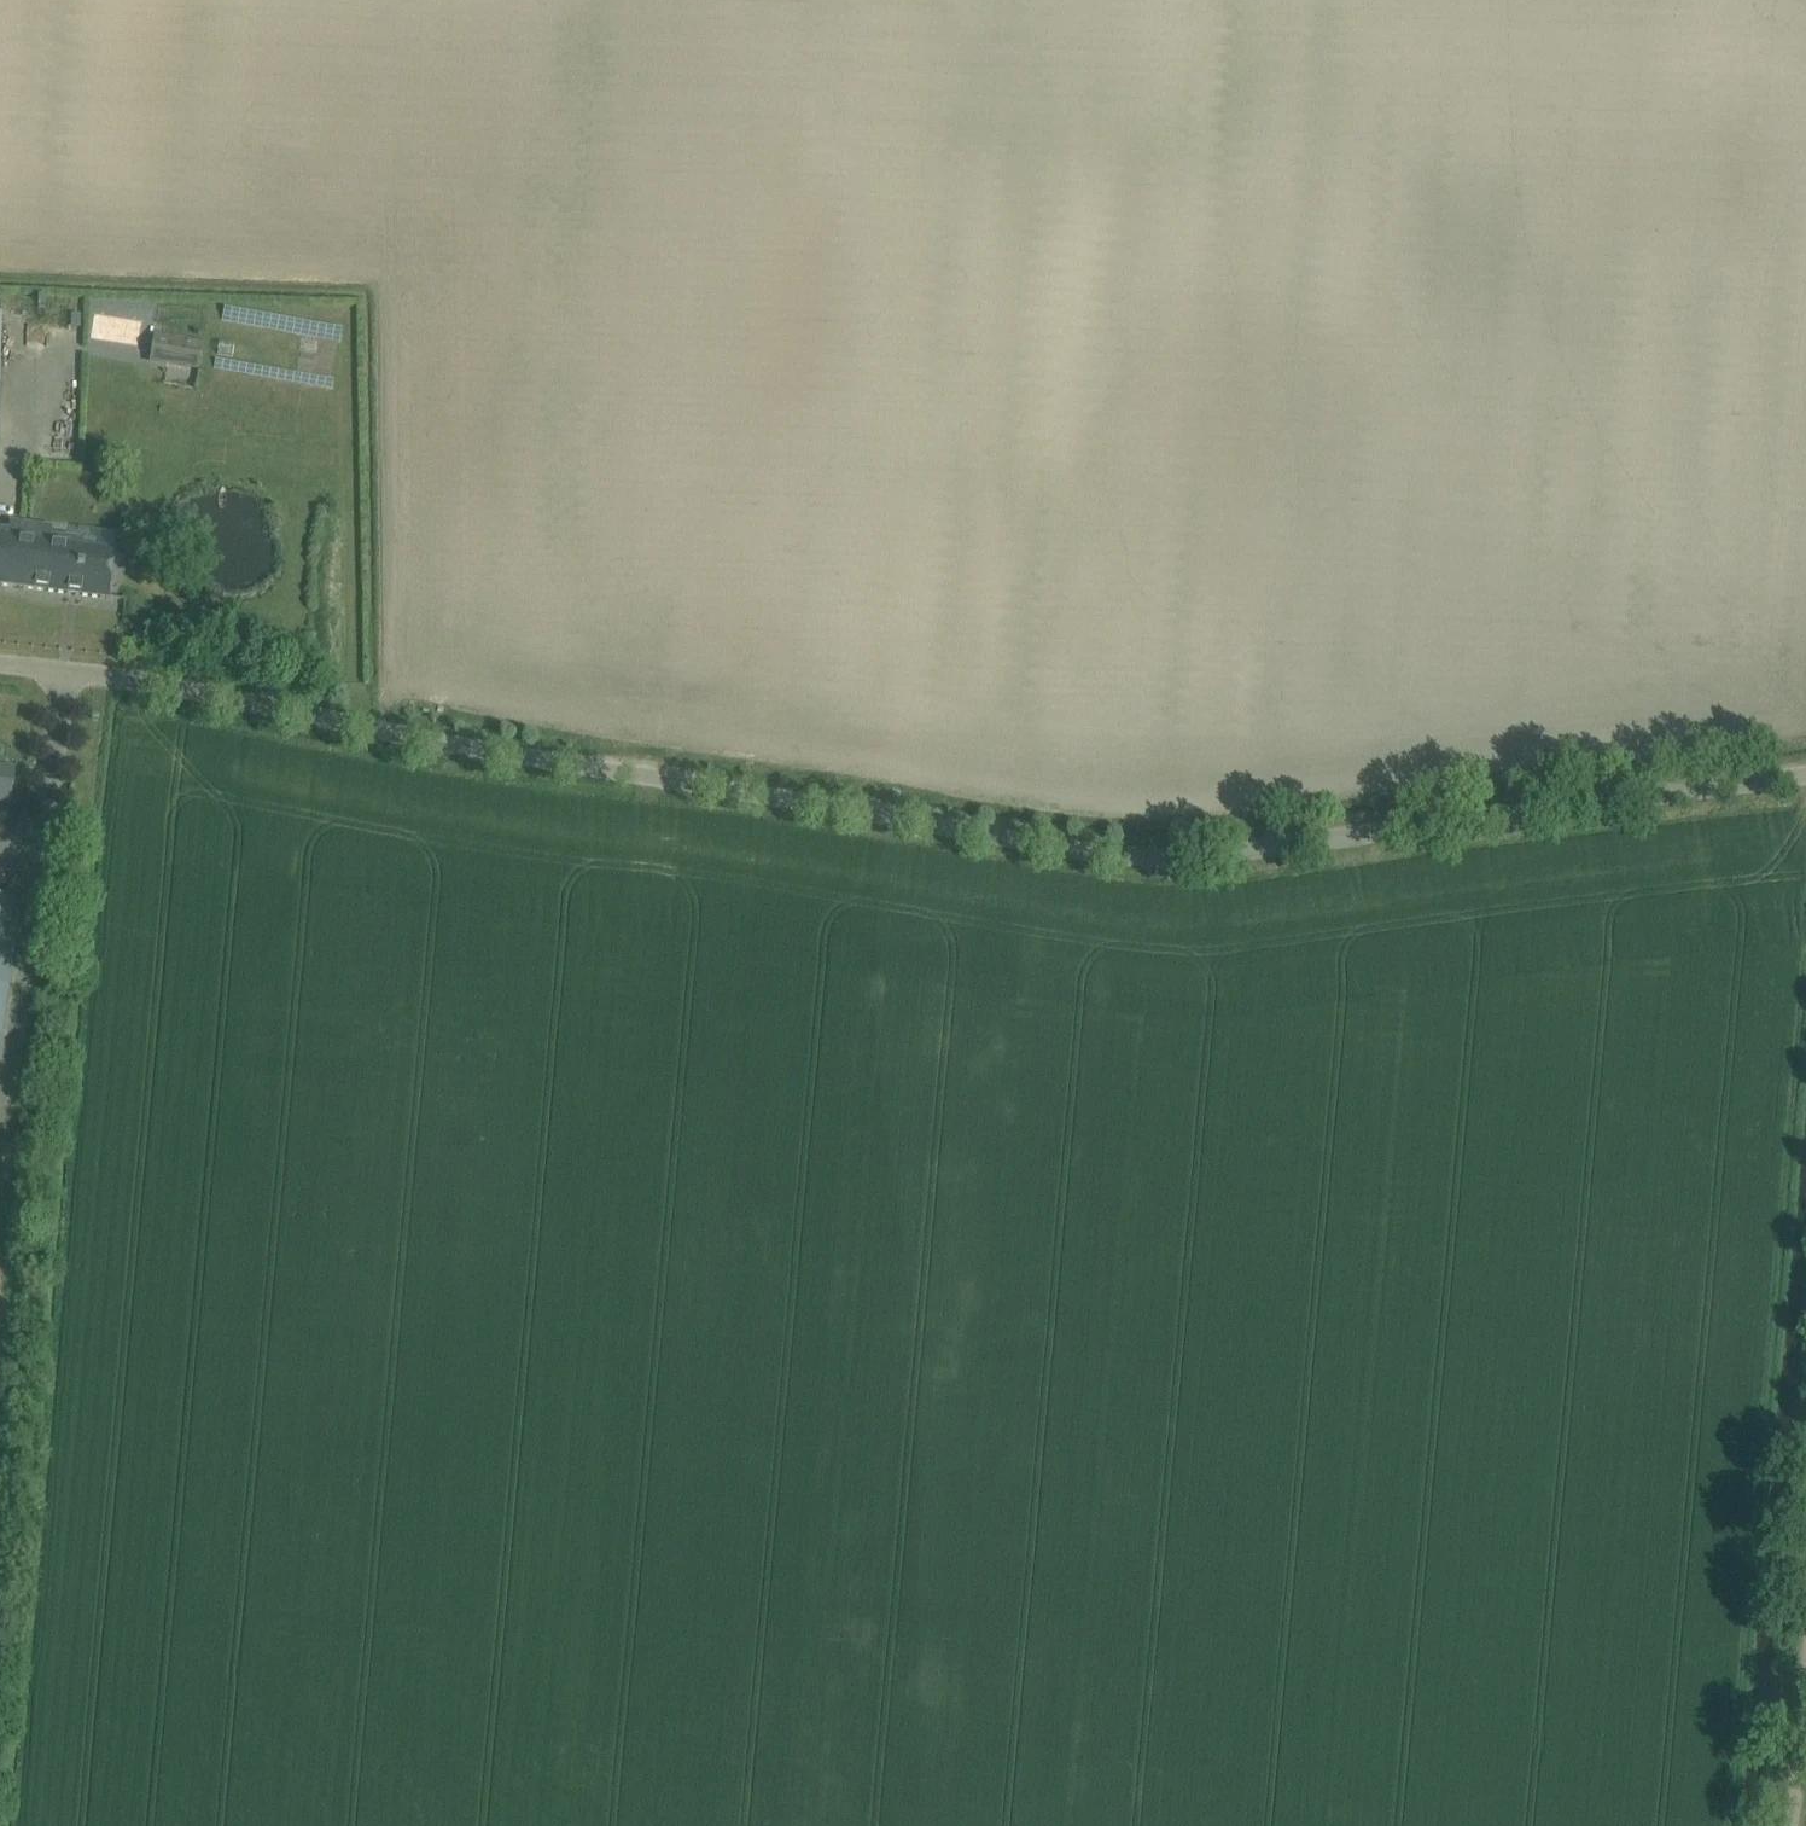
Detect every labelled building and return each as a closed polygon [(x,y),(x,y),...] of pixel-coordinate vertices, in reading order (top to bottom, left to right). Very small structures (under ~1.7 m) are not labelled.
[(154,336),(150,365),(201,372),(205,343),(154,336)] [(115,552),(76,547),(77,540),(0,530),(0,586),(108,600),(111,576),(115,552)] [(9,802),(13,772),(0,770),(0,801),(9,802)] [(21,900),(0,897),(0,1034),(21,900)]
